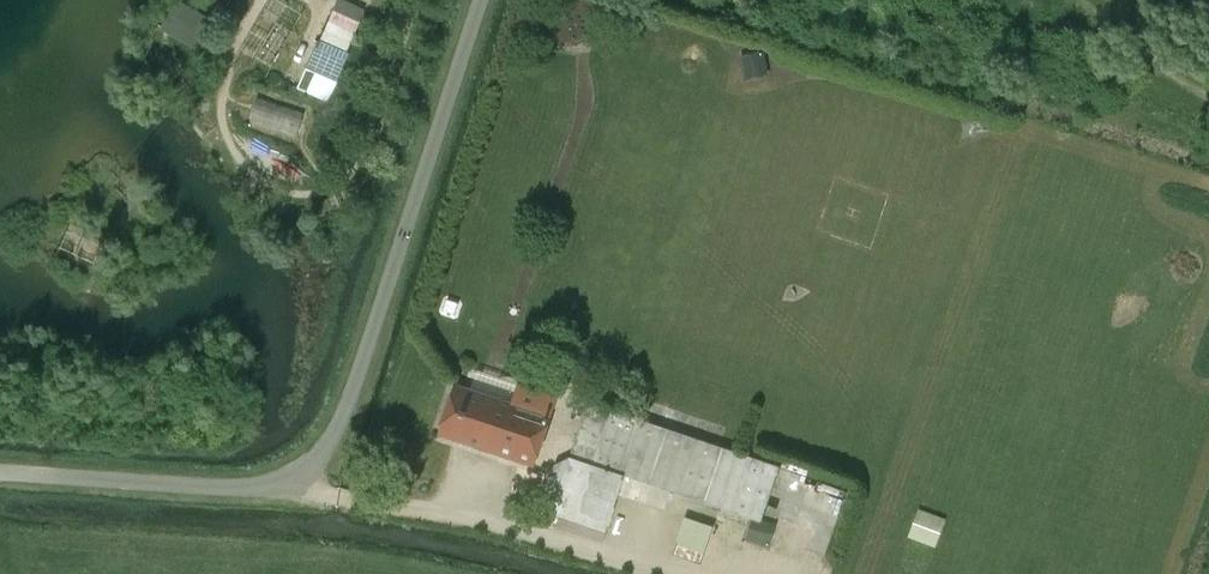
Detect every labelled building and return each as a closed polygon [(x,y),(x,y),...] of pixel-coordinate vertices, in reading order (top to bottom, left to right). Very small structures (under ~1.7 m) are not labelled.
[(365,7),(343,0),(333,0),(320,43),(350,52),(365,7)] [(577,30),(561,20),(552,34),(568,44),(577,30)] [(741,57),(744,72),(767,68),(764,53),(741,57)] [(248,123),(301,129),(303,108),(250,102),(248,123)] [(442,433),(535,465),(556,399),(518,386),(512,404),(456,386),(442,433)] [(625,477),(752,520),(760,523),(779,466),(589,402),(570,457),(554,465),(535,522),(553,528),(557,515),(606,532),(625,477)] [(681,517),(673,547),(703,554),(710,524),(681,517)] [(776,528),(760,523),(754,542),(769,547),(776,528)]
